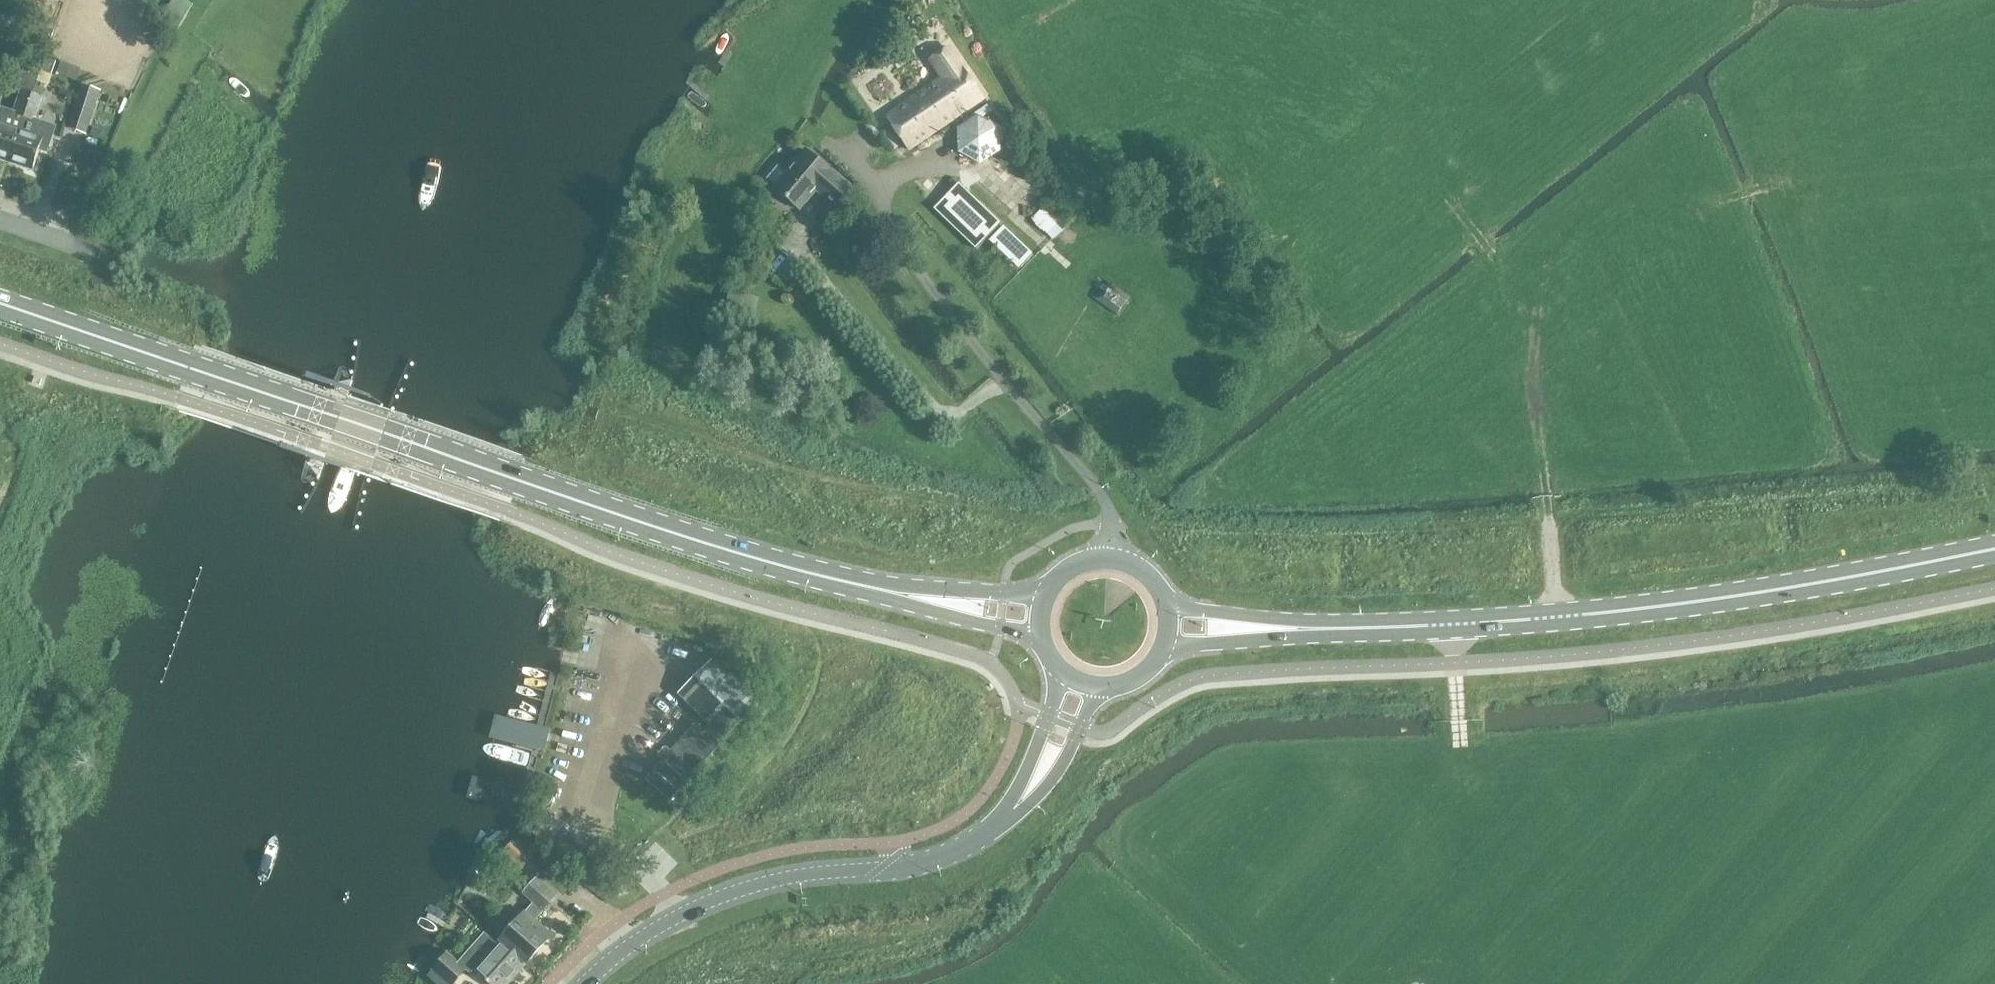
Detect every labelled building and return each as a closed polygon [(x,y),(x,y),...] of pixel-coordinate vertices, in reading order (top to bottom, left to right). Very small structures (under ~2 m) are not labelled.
[(942,76),(885,115),(910,150),(984,99),(948,45),(929,58),(942,76)] [(22,90),(32,94),(40,70),(19,63),(12,84),(23,87),(22,90)] [(8,164),(33,94),(22,90),(15,111),(3,106),(0,114),(0,161),(8,164)] [(85,137),(100,96),(82,90),(68,130),(85,137)] [(44,98),(33,94),(8,164),(32,173),(39,152),(47,155),(55,129),(35,122),(44,98)] [(997,125),(976,115),(957,127),(958,150),(978,161),(998,149),(997,125)] [(835,204),(849,186),(806,150),(774,188),(798,208),(816,187),(835,204)] [(1002,225),(958,183),(934,208),(978,250),(989,238),(1002,225)] [(1004,225),(989,238),(1018,270),(1032,256),(1004,225)] [(713,659),(710,662),(701,670),(678,694),(724,741),(760,705),(713,659)] [(670,800),(720,743),(696,721),(646,778),(670,800)] [(531,855),(515,841),(505,852),(521,866),(531,855)] [(533,901),(499,940),(527,965),(553,936),(534,919),(542,909),(544,910),(557,895),(538,879),(525,894),(533,901)] [(527,965),(499,940),(473,970),(489,983),(510,983),(527,965)] [(467,970),(448,953),(434,970),(450,983),(455,983),(467,970)]
